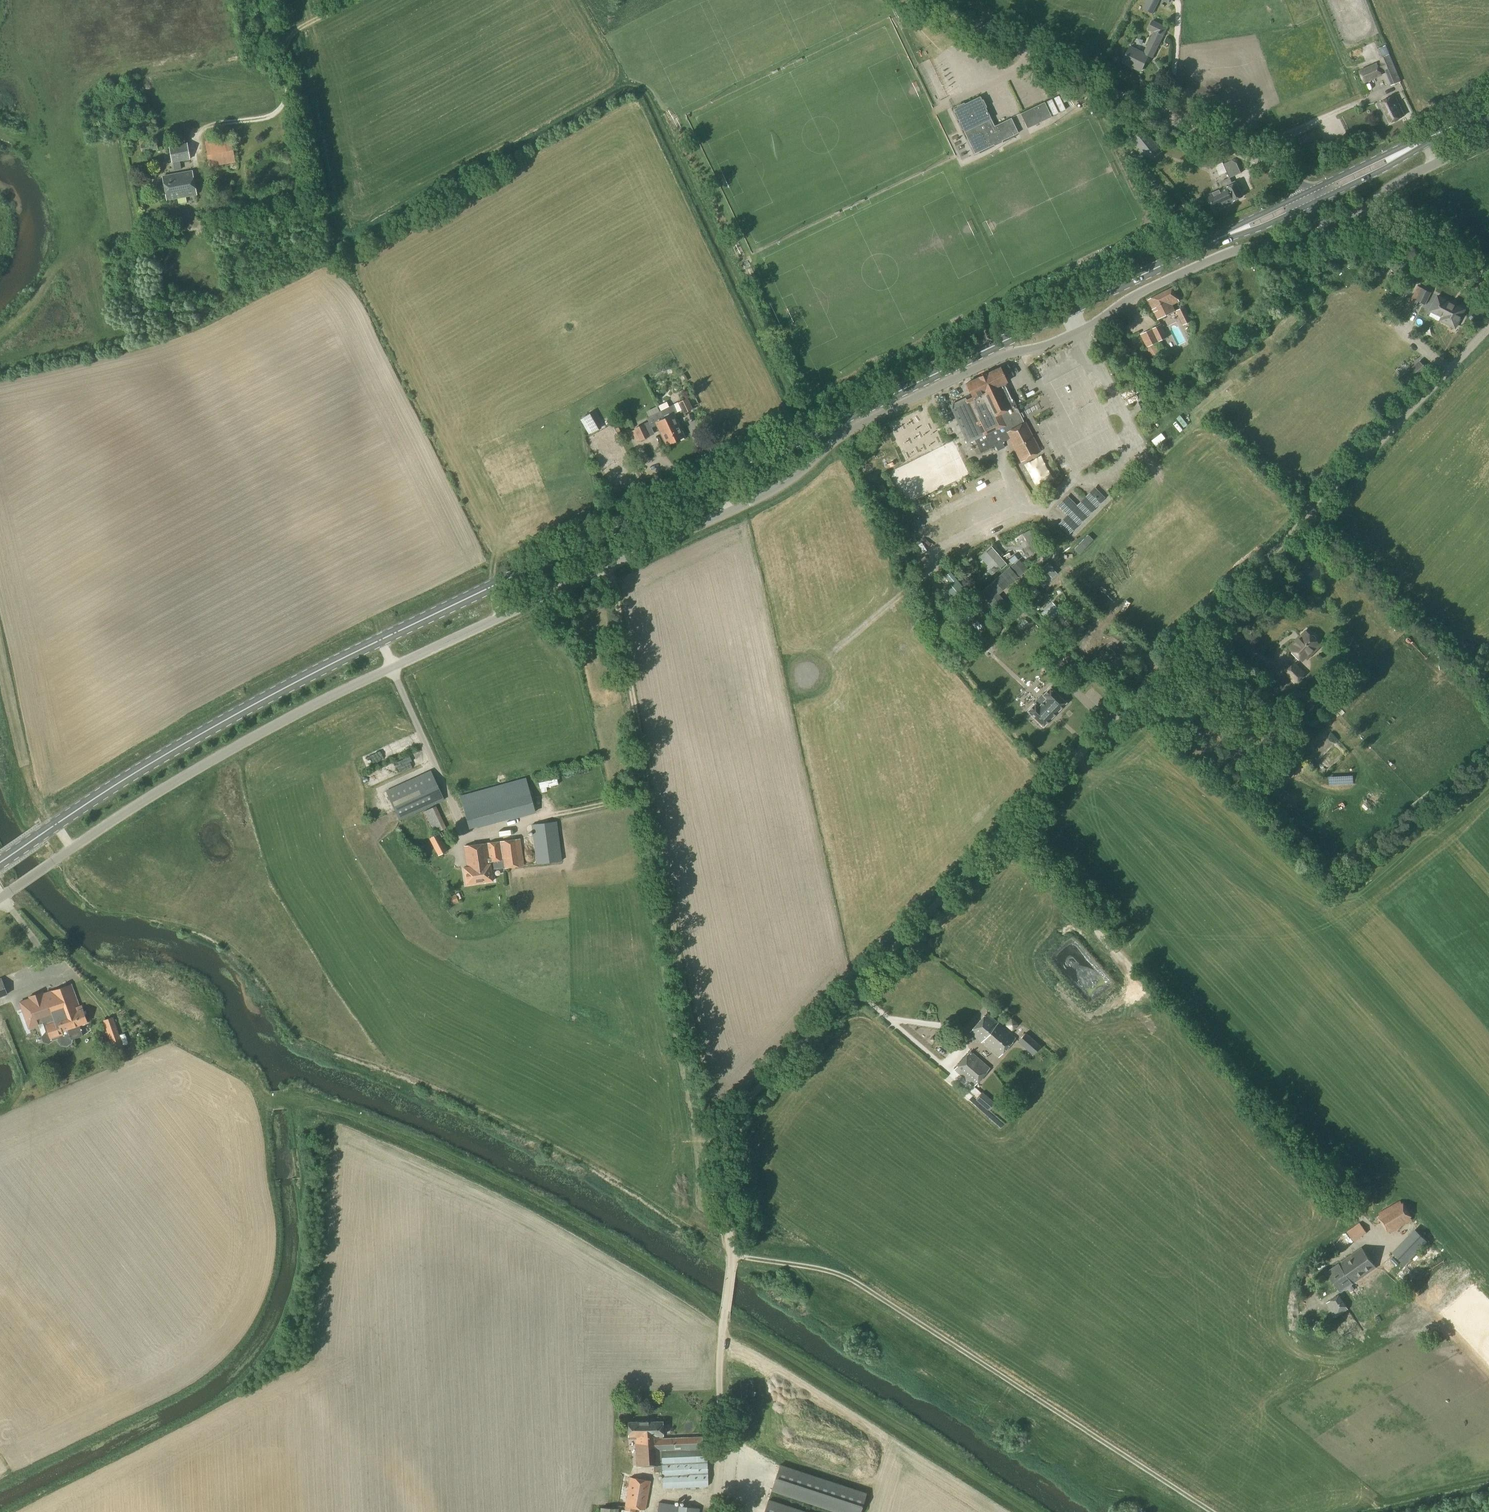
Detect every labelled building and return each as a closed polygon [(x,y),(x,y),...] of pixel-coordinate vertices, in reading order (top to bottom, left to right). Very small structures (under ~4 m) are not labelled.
[(1160,0),(1146,0),(1142,9),(1153,14),(1160,0)] [(1153,58),(1167,28),(1153,20),(1149,29),(1154,32),(1144,53),(1131,46),(1123,62),(1141,71),(1149,56),(1153,58)] [(1377,62),(1359,70),(1364,84),(1382,76),(1381,71),(1384,70),(1391,86),(1401,82),(1389,54),(1388,55),(1381,57),(1379,58),(1380,62),(1378,63),(1377,62)] [(995,126),(980,96),(954,109),(968,140),(973,137),(980,152),(1019,133),(1011,118),(995,126)] [(1399,104),(1395,96),(1377,104),(1382,114),(1387,124),(1404,116),(1399,104)] [(1027,129),(1051,117),(1044,102),(1020,114),(1027,129)] [(1055,122),(1069,119),(1065,104),(1052,108),(1055,122)] [(1000,121),(1012,116),(1010,109),(997,114),(1000,121)] [(1150,162),(1159,155),(1163,152),(1144,129),(1131,139),(1150,162)] [(209,167),(235,162),(231,138),(204,143),(209,167)] [(149,151),(158,149),(157,142),(148,143),(149,151)] [(172,162),(190,159),(187,143),(169,146),(172,162)] [(1220,175),(1228,171),(1225,163),(1216,167),(1220,175)] [(1229,167),(1232,176),(1243,172),(1241,164),(1229,167)] [(167,200),(196,194),(192,171),(162,177),(167,200)] [(1228,182),(1227,179),(1221,182),(1224,188),(1206,196),(1210,204),(1212,203),(1215,210),(1223,206),(1224,208),(1235,203),(1234,201),(1243,197),(1236,183),(1235,181),(1232,183),(1231,181),(1228,182)] [(216,196),(233,194),(231,182),(214,185),(216,196)] [(1358,256),(1367,261),(1371,253),(1362,249),(1358,256)] [(1379,273),(1372,279),(1376,284),(1383,279),(1379,273)] [(1422,289),(1417,286),(1408,305),(1415,309),(1418,301),(1424,304),(1430,293),(1422,289)] [(1158,319),(1175,311),(1172,305),(1179,302),(1172,288),(1148,300),(1158,319)] [(1455,328),(1463,311),(1451,305),(1452,303),(1437,296),(1430,311),(1442,317),(1441,320),(1455,328)] [(1184,325),(1192,321),(1185,306),(1176,311),(1184,325)] [(1158,342),(1168,337),(1161,324),(1152,329),(1158,342)] [(1399,375),(1408,383),(1422,367),(1413,359),(1399,375)] [(1006,382),(1000,368),(986,374),(985,374),(979,377),(966,384),(972,397),(966,400),(964,398),(950,405),(967,442),(974,439),(981,453),(995,446),(997,451),(1005,448),(1002,442),(1009,439),(1021,461),(1040,451),(1025,423),(1024,424),(1005,383),(1006,382)] [(678,402),(681,410),(683,414),(693,409),(691,405),(687,398),(678,402)] [(676,412),(681,410),(678,402),(673,405),(647,417),(648,421),(643,424),(649,436),(654,434),(651,427),(657,425),(666,446),(684,437),(673,414),(676,412)] [(591,434),(601,428),(592,412),(582,418),(591,434)] [(634,428),(634,430),(639,440),(640,441),(649,436),(643,424),(634,428)] [(1161,434),(1152,441),(1156,447),(1161,443),(1160,442),(1165,438),(1161,434)] [(971,497),(976,495),(971,482),(966,484),(971,497)] [(873,500),(887,493),(883,484),(869,490),(873,500)] [(1068,534),(1104,498),(1095,488),(1077,506),(1067,497),(1058,506),(1067,516),(1058,525),(1068,534)] [(1122,505),(1126,510),(1135,503),(1131,498),(1122,505)] [(1115,526),(1120,521),(1108,509),(1104,513),(1115,526)] [(1022,547),(1024,550),(1036,545),(1030,533),(1024,536),(1028,544),(1022,547)] [(993,573),(1000,568),(1001,569),(1006,564),(990,547),(985,551),(996,564),(990,570),(993,573)] [(1018,559),(1011,566),(1019,576),(1027,569),(1018,559)] [(1044,575),(1051,571),(1048,565),(1040,570),(1044,575)] [(996,612),(1007,602),(999,594),(1019,577),(1009,567),(994,580),(980,593),(996,612)] [(950,584),(943,590),(953,603),(965,592),(949,572),(943,577),(950,584)] [(1044,598),(1032,585),(1028,589),(1035,597),(1028,603),(1034,608),(1044,598)] [(928,605),(925,601),(924,602),(919,597),(916,599),(924,609),(928,605)] [(973,600),(961,611),(969,620),(981,609),(973,600)] [(1051,603),(1040,614),(1049,623),(1060,612),(1051,603)] [(938,611),(933,616),(936,620),(947,611),(941,604),(936,608),(938,611)] [(1405,630),(1404,622),(1394,623),(1394,631),(1405,630)] [(1302,660),(1318,643),(1306,631),(1289,648),(1302,660)] [(1088,639),(1079,648),(1087,655),(1096,646),(1088,639)] [(1122,661),(1126,656),(1112,642),(1107,647),(1113,653),(1099,668),(1104,673),(1118,657),(1122,661)] [(1447,662),(1439,662),(1439,670),(1448,669),(1447,662)] [(1295,683),(1304,674),(1294,664),(1285,673),(1295,683)] [(1082,687),(1086,682),(1080,676),(1075,680),(1082,687)] [(1035,703),(1026,711),(1043,728),(1067,703),(1050,687),(1041,696),(1045,699),(1038,706),(1035,703)] [(390,744),(393,753),(408,748),(405,739),(390,744)] [(1338,745),(1319,762),(1327,770),(1345,753),(1338,745)] [(1302,758),(1312,755),(1309,746),(1299,750),(1302,758)] [(368,764),(382,758),(379,751),(365,757),(368,764)] [(388,765),(391,773),(401,769),(398,761),(388,765)] [(399,820),(444,800),(431,771),(386,791),(399,820)] [(1352,772),(1330,773),(1331,782),(1352,781),(1352,772)] [(512,818),(535,812),(526,778),(460,796),(469,828),(511,817),(512,818)] [(1434,797),(1428,789),(1411,803),(1416,811),(1434,797)] [(436,805),(424,811),(435,834),(429,838),(438,856),(448,851),(439,833),(438,833),(437,832),(446,827),(436,805)] [(537,864),(562,861),(557,822),(532,825),(537,864)] [(503,868),(523,866),(520,839),(464,846),(467,867),(464,868),(466,885),(493,881),(491,869),(503,868)] [(451,907),(459,903),(456,895),(448,898),(451,907)] [(72,1043),(72,1042),(73,1039),(83,1036),(79,1025),(87,1022),(83,1009),(81,1010),(71,984),(20,1002),(29,1028),(57,1018),(58,1021),(46,1025),(50,1039),(58,1036),(57,1041),(61,1046),(67,1047),(72,1043)] [(19,1021),(16,1010),(0,1016),(0,1028),(19,1021)] [(999,1057),(1015,1038),(986,1014),(970,1032),(999,1057)] [(113,1049),(123,1046),(113,1017),(104,1021),(113,1049)] [(1017,1041),(1025,1047),(1031,1040),(1024,1034),(1017,1041)] [(974,1086),(989,1068),(970,1051),(954,1070),(974,1086)] [(982,1105),(987,1098),(982,1093),(976,1100),(982,1105)] [(1391,1232),(1411,1220),(1400,1202),(1379,1213),(1391,1232)] [(1354,1242),(1367,1233),(1359,1222),(1346,1232),(1354,1242)] [(1404,1263),(1426,1240),(1416,1230),(1393,1253),(1404,1263)] [(1325,1248),(1328,1254),(1336,1250),(1333,1244),(1325,1248)] [(1341,1292),(1376,1268),(1362,1248),(1327,1272),(1341,1292)] [(1336,1317),(1348,1309),(1339,1295),(1327,1303),(1336,1317)] [(1317,1320),(1311,1325),(1315,1331),(1321,1327),(1317,1320)] [(663,1439),(663,1421),(628,1422),(628,1439),(635,1439),(637,1466),(654,1466),(654,1472),(662,1472),(663,1488),(708,1486),(707,1450),(703,1450),(702,1437),(663,1439)] [(780,1464),(771,1490),(838,1511),(860,1511),(866,1492),(780,1464)] [(645,1510),(650,1481),(630,1477),(625,1506),(625,1510),(635,1511),(636,1508),(645,1510)] [(764,1511),(807,1511),(768,1499),(764,1511)] [(657,1511),(699,1511),(699,1508),(658,1503),(657,1511)]
